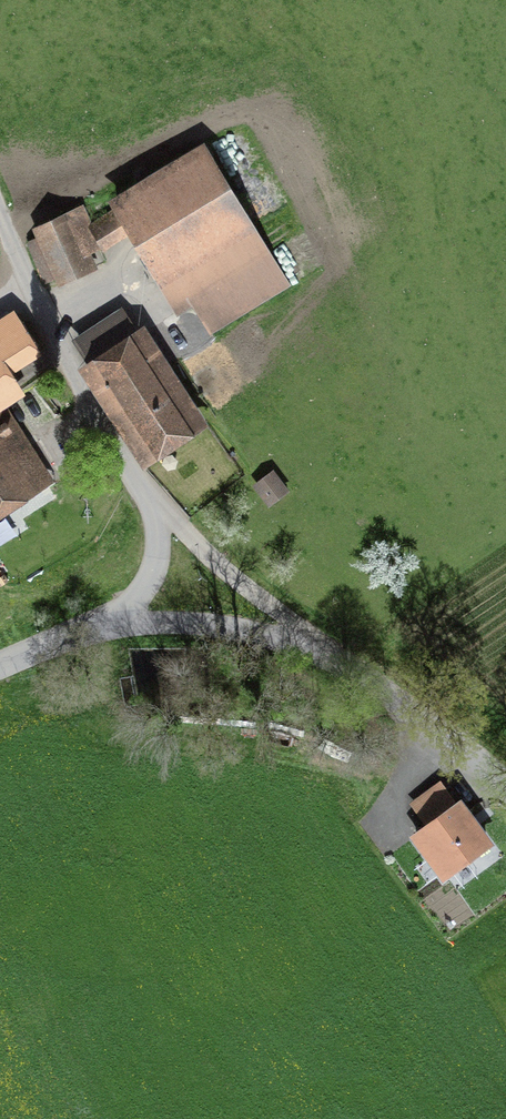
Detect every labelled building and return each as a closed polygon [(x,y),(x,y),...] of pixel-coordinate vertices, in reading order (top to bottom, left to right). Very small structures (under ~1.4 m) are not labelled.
[(198,138),(98,197),(160,302),(172,295),(197,337),(285,285),(198,138)] [(69,206),(24,228),(53,287),(98,265),(69,206)] [(136,319),(75,356),(136,456),(197,419),(136,319)] [(49,476),(0,397),(0,506),(49,476)] [(265,467),(245,482),(261,503),(281,488),(265,467)] [(450,797),(406,830),(438,873),(482,840),(450,797)]
